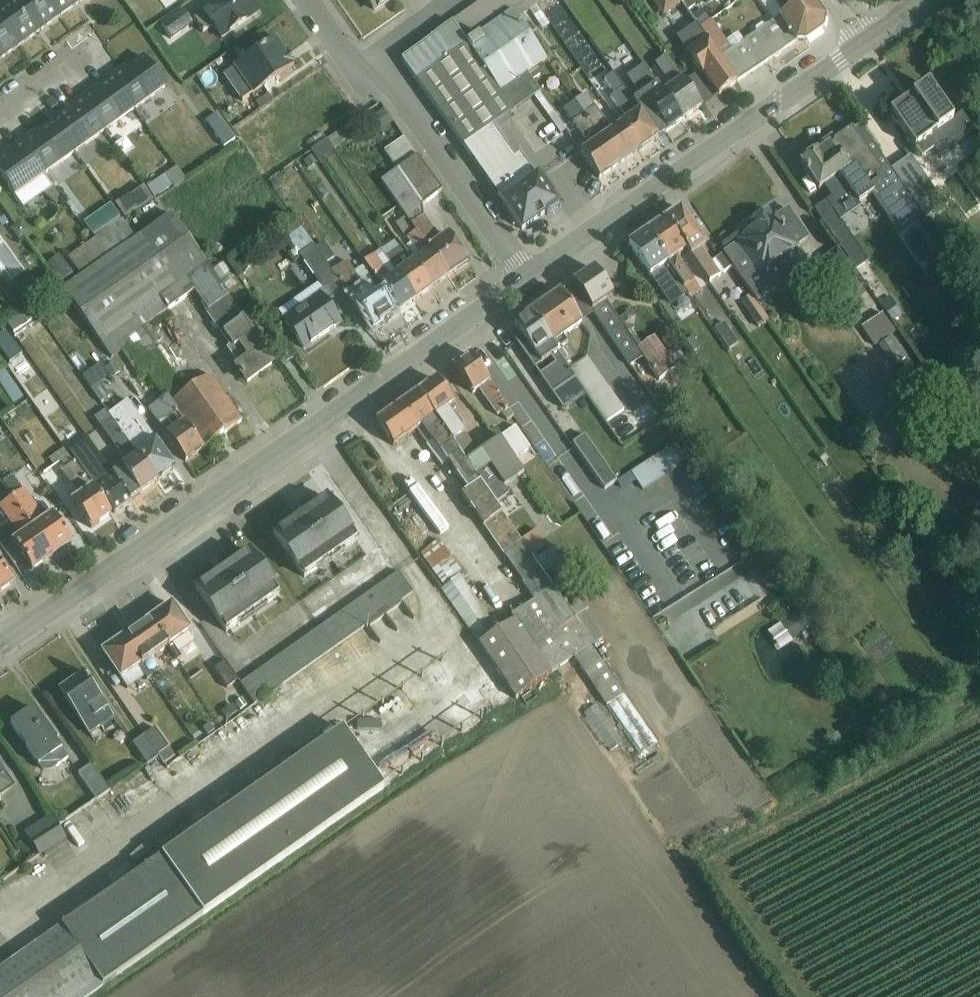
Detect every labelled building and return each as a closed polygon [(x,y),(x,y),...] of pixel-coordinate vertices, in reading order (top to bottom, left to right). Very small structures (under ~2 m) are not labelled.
[(21,43),(41,29),(20,0),(12,0),(0,9),(0,14),(21,43)] [(41,29),(60,15),(49,0),(20,0),(41,29)] [(60,15),(80,1),(79,0),(49,0),(60,15)] [(194,18),(204,32),(214,26),(223,39),(232,33),(231,31),(258,12),(250,0),(219,0),(194,18)] [(375,10),(389,0),(368,0),(375,10)] [(512,12),(530,0),(485,0),(452,23),(467,44),(512,12)] [(522,26),(529,21),(524,14),(531,10),(543,29),(550,24),(534,0),(530,0),(512,12),(522,26)] [(663,16),(681,2),(680,0),(652,0),(663,16)] [(780,17),(781,16),(805,0),(759,0),(774,21),(780,17)] [(796,42),(805,42),(822,30),(824,19),(812,0),(805,0),(781,16),(780,17),(796,42)] [(183,8),(162,24),(173,38),(194,23),(183,8)] [(700,29),(711,21),(703,10),(693,18),(700,29)] [(467,44),(452,23),(402,58),(507,208),(522,230),(548,211),(550,213),(560,206),(539,175),(536,176),(520,153),(515,157),(494,126),(536,98),(540,95),(531,82),(527,76),(537,68),(547,62),(522,26),(512,12),(467,44)] [(2,57),(21,43),(0,14),(0,55),(2,57)] [(721,58),(737,82),(759,67),(773,58),(776,59),(780,57),(780,53),(796,42),(780,17),(774,21),(766,27),(757,33),(744,42),(721,58)] [(700,29),(721,58),(744,42),(739,34),(727,42),(712,20),(711,21),(700,29)] [(721,58),(700,29),(696,24),(678,38),(703,76),(704,75),(719,95),(737,82),(721,58)] [(757,33),(766,27),(762,25),(756,29),(757,33)] [(276,38),(225,74),(243,100),(295,64),(294,63),(276,38)] [(114,79),(136,110),(167,88),(145,57),(131,66),(130,64),(123,69),(112,77),(114,79)] [(663,94),(682,121),(701,107),(684,82),(666,57),(656,64),(672,87),(663,94)] [(633,101),(659,138),(667,132),(682,121),(663,94),(643,66),(627,78),(640,96),(633,101)] [(527,76),(531,82),(542,74),(537,68),(527,76)] [(621,124),(639,151),(659,138),(633,101),(614,74),(604,81),(614,95),(611,97),(627,120),(621,124)] [(684,82),(701,107),(713,99),(695,74),(684,82)] [(196,78),(184,86),(193,100),(206,92),(196,78)] [(82,98),(107,131),(136,110),(114,79),(101,88),(100,85),(93,90),(82,98)] [(912,97),(890,113),(907,137),(906,140),(910,145),(913,145),(921,157),(934,148),(940,157),(975,132),(961,113),(951,120),(927,87),(924,89),(921,89),(916,92),(915,95),(912,97)] [(575,102),(619,165),(639,151),(621,124),(609,133),(605,127),(608,125),(587,94),(575,102)] [(540,95),(536,98),(561,134),(567,130),(540,95)] [(54,120),(77,153),(107,131),(82,98),(65,108),(66,111),(54,120)] [(619,165),(575,102),(564,109),(573,124),(575,123),(586,140),(589,138),(593,144),(580,152),(599,179),(619,165)] [(384,108),(373,116),(383,130),(394,122),(384,108)] [(210,111),(197,120),(215,147),(228,138),(210,111)] [(22,139),(47,174),(77,153),(54,120),(42,129),(39,127),(22,139)] [(329,138),(336,148),(348,140),(349,141),(356,137),(347,125),(329,138)] [(817,152),(816,153),(813,155),(811,155),(810,155),(809,155),(808,156),(807,157),(806,157),(806,158),(805,160),(804,161),(801,163),(805,170),(804,171),(818,192),(825,187),(833,198),(815,210),(856,271),(869,263),(841,221),(862,207),(860,204),(872,195),(897,231),(919,214),(859,125),(854,129),(852,127),(834,140),(833,140),(835,142),(818,154),(817,152)] [(312,150),(329,138),(322,131),(308,141),(312,150)] [(833,140),(834,140),(831,135),(813,148),(816,153),(817,152),(818,154),(835,142),(833,140)] [(407,216),(448,277),(468,264),(448,236),(441,241),(424,216),(423,205),(442,192),(404,136),(385,150),(398,169),(381,180),(404,212),(407,216)] [(329,138),(312,150),(319,160),(336,148),(329,138)] [(22,139),(5,151),(6,155),(0,159),(0,173),(17,196),(19,195),(26,204),(44,191),(52,185),(46,175),(47,174),(22,139)] [(178,166),(148,186),(156,197),(173,185),(175,187),(187,179),(178,166)] [(952,206),(967,202),(962,181),(948,185),(952,206)] [(52,185),(44,191),(56,203),(63,197),(53,184),(52,185)] [(138,187),(114,197),(119,209),(144,199),(138,187)] [(111,202),(84,220),(94,233),(120,215),(111,202)] [(666,220),(687,251),(710,284),(721,276),(720,274),(712,263),(703,250),(707,248),(703,242),(704,239),(700,233),(697,233),(681,210),(666,220)] [(724,254),(732,266),(751,294),(758,304),(794,279),(781,261),(800,249),(798,247),(809,240),(788,210),(771,221),(766,215),(752,225),(756,232),(724,254)] [(167,395),(203,448),(243,420),(212,374),(186,391),(143,328),(195,291),(207,309),(205,310),(230,345),(227,347),(239,363),(236,365),(248,382),(272,364),(262,350),(266,347),(171,213),(137,236),(124,217),(123,218),(68,255),(82,275),(64,287),(113,357),(123,350),(142,378),(149,373),(165,396),(167,395)] [(448,277),(407,216),(397,223),(407,238),(409,237),(413,243),(408,246),(414,256),(419,252),(421,256),(413,261),(432,289),(448,277)] [(297,219),(282,229),(289,239),(303,229),(297,219)] [(646,234),(689,297),(690,298),(701,290),(678,257),(687,251),(666,220),(646,234)] [(689,297),(646,234),(630,245),(651,276),(657,272),(680,304),(689,297)] [(345,289),(332,271),(310,238),(299,246),(304,253),(301,255),(324,289),(283,317),(304,348),(340,323),(326,303),(345,289)] [(381,250),(416,300),(432,289),(413,261),(398,239),(381,250)] [(325,240),(317,245),(328,262),(336,256),(325,240)] [(839,248),(823,259),(849,297),(866,287),(839,248)] [(416,300),(381,250),(365,261),(399,311),(416,300)] [(59,253),(47,263),(61,283),(74,273),(59,253)] [(712,263),(720,274),(732,266),(724,254),(712,263)] [(239,256),(235,262),(238,264),(236,267),(245,274),(254,263),(244,256),(242,259),(239,256)] [(332,271),(345,289),(374,331),(388,322),(387,320),(396,314),(363,265),(355,270),(348,260),(332,271)] [(574,284),(594,314),(631,366),(644,358),(660,380),(677,369),(656,338),(643,346),(632,330),(641,323),(632,311),(619,320),(608,303),(614,298),(595,270),(574,284)] [(10,293),(5,296),(11,303),(15,301),(20,308),(36,295),(24,277),(7,289),(10,293)] [(563,291),(584,322),(594,314),(574,284),(563,291)] [(707,316),(718,309),(704,289),(693,296),(707,316)] [(530,314),(556,352),(568,344),(564,337),(584,322),(563,291),(530,314)] [(758,304),(751,294),(740,301),(759,327),(769,320),(758,304)] [(890,296),(881,303),(893,320),(903,314),(890,296)] [(671,298),(662,304),(673,320),(682,315),(671,298)] [(35,306),(8,324),(15,333),(41,315),(35,306)] [(883,313),(861,328),(873,346),(895,331),(883,313)] [(556,352),(530,314),(514,325),(522,336),(516,340),(514,338),(513,339),(535,369),(550,358),(555,365),(539,376),(552,395),(575,379),(556,352)] [(713,318),(705,325),(719,344),(728,338),(713,318)] [(8,372),(23,363),(0,325),(0,360),(8,372)] [(892,336),(879,345),(893,366),(906,358),(892,336)] [(471,356),(454,367),(473,395),(480,391),(498,417),(502,414),(507,422),(514,417),(471,356)] [(588,358),(571,370),(607,422),(625,410),(588,358)] [(88,360),(78,367),(95,391),(104,383),(88,360)] [(0,372),(0,384),(13,404),(24,396),(5,368),(0,372)] [(418,392),(486,490),(500,480),(505,487),(526,473),(516,459),(501,438),(479,453),(461,427),(464,424),(458,416),(455,418),(451,413),(457,409),(437,379),(418,392)] [(401,404),(418,429),(443,467),(448,463),(468,491),(462,495),(461,496),(535,601),(554,588),(531,556),(520,540),(486,490),(418,392),(401,404)] [(167,395),(165,396),(149,408),(186,460),(203,448),(167,395)] [(418,429),(401,404),(377,421),(394,445),(418,429)] [(110,413),(158,480),(176,467),(148,428),(142,432),(130,430),(132,422),(124,420),(125,415),(119,407),(110,413)] [(113,473),(131,499),(158,480),(110,413),(107,409),(95,417),(128,462),(113,473)] [(501,438),(516,459),(532,448),(516,427),(501,438)] [(606,491),(619,482),(585,433),(572,442),(606,491)] [(131,499),(113,473),(88,437),(71,449),(115,511),(131,499)] [(676,443),(619,482),(623,489),(636,481),(643,490),(688,462),(677,446),(676,443)] [(65,447),(50,457),(55,464),(62,460),(67,466),(62,470),(80,494),(73,500),(92,527),(112,513),(65,447)] [(14,471),(3,479),(14,493),(25,486),(14,471)] [(13,496),(53,554),(72,540),(53,512),(47,504),(43,501),(39,500),(35,501),(25,487),(13,496)] [(13,496),(8,490),(0,495),(0,499),(3,503),(0,504),(0,505),(21,535),(12,541),(23,557),(24,556),(33,568),(53,554),(13,496)] [(297,516),(274,532),(306,578),(308,576),(308,575),(355,541),(356,543),(358,541),(327,496),(297,516)] [(520,540),(531,556),(548,544),(544,539),(537,528),(520,540)] [(553,673),(515,621),(499,631),(461,574),(463,573),(440,540),(421,552),(444,586),(441,588),(516,698),(553,673)] [(891,545),(880,552),(886,562),(895,557),(898,555),(891,545)] [(554,546),(535,558),(545,574),(564,562),(554,546)] [(249,550),(196,586),(228,632),(230,630),(230,629),(279,595),(249,550)] [(13,581),(0,562),(0,591),(13,581)] [(322,626),(337,646),(414,592),(400,571),(322,626)] [(554,588),(535,601),(574,658),(607,706),(610,704),(643,753),(657,744),(623,695),(625,694),(592,646),(593,645),(561,599),(555,590),(554,588)] [(561,599),(593,645),(593,646),(605,638),(586,611),(590,609),(577,589),(561,599)] [(515,621),(553,673),(574,658),(535,601),(512,616),(515,621)] [(150,618),(169,645),(178,658),(183,655),(180,651),(196,640),(190,631),(191,630),(173,602),(150,618)] [(800,612),(782,624),(794,641),(802,635),(805,639),(815,633),(800,612)] [(125,635),(144,662),(169,645),(150,618),(125,635)] [(337,646),(322,626),(241,682),(255,703),(257,702),(337,646)] [(144,662),(125,635),(103,650),(122,677),(123,677),(129,686),(146,674),(148,677),(153,674),(144,662)] [(226,659),(215,667),(228,686),(239,679),(226,659)] [(83,673),(61,688),(92,734),(116,717),(83,668),(81,670),(83,673)] [(386,714),(408,706),(404,693),(382,702),(386,714)] [(590,699),(574,707),(596,747),(612,739),(590,699)] [(233,701),(220,709),(227,719),(239,711),(233,701)] [(34,706),(11,722),(39,762),(40,765),(42,767),(44,769),(46,769),(47,769),(48,770),(50,769),(52,769),(54,768),(56,767),(59,765),(58,763),(69,756),(57,738),(59,736),(47,718),(44,720),(34,706)] [(347,719),(350,733),(374,727),(371,714),(347,719)] [(146,733),(161,754),(166,761),(176,754),(156,726),(146,733)] [(385,787),(344,727),(0,967),(0,996),(85,996),(385,787)] [(161,754),(146,733),(135,741),(149,762),(161,754)] [(400,741),(380,755),(386,764),(406,751),(400,741)] [(93,762),(79,771),(97,797),(111,788),(93,762)] [(13,786),(0,768),(0,796),(13,786)] [(51,814),(25,830),(41,854),(67,837),(51,814)]
